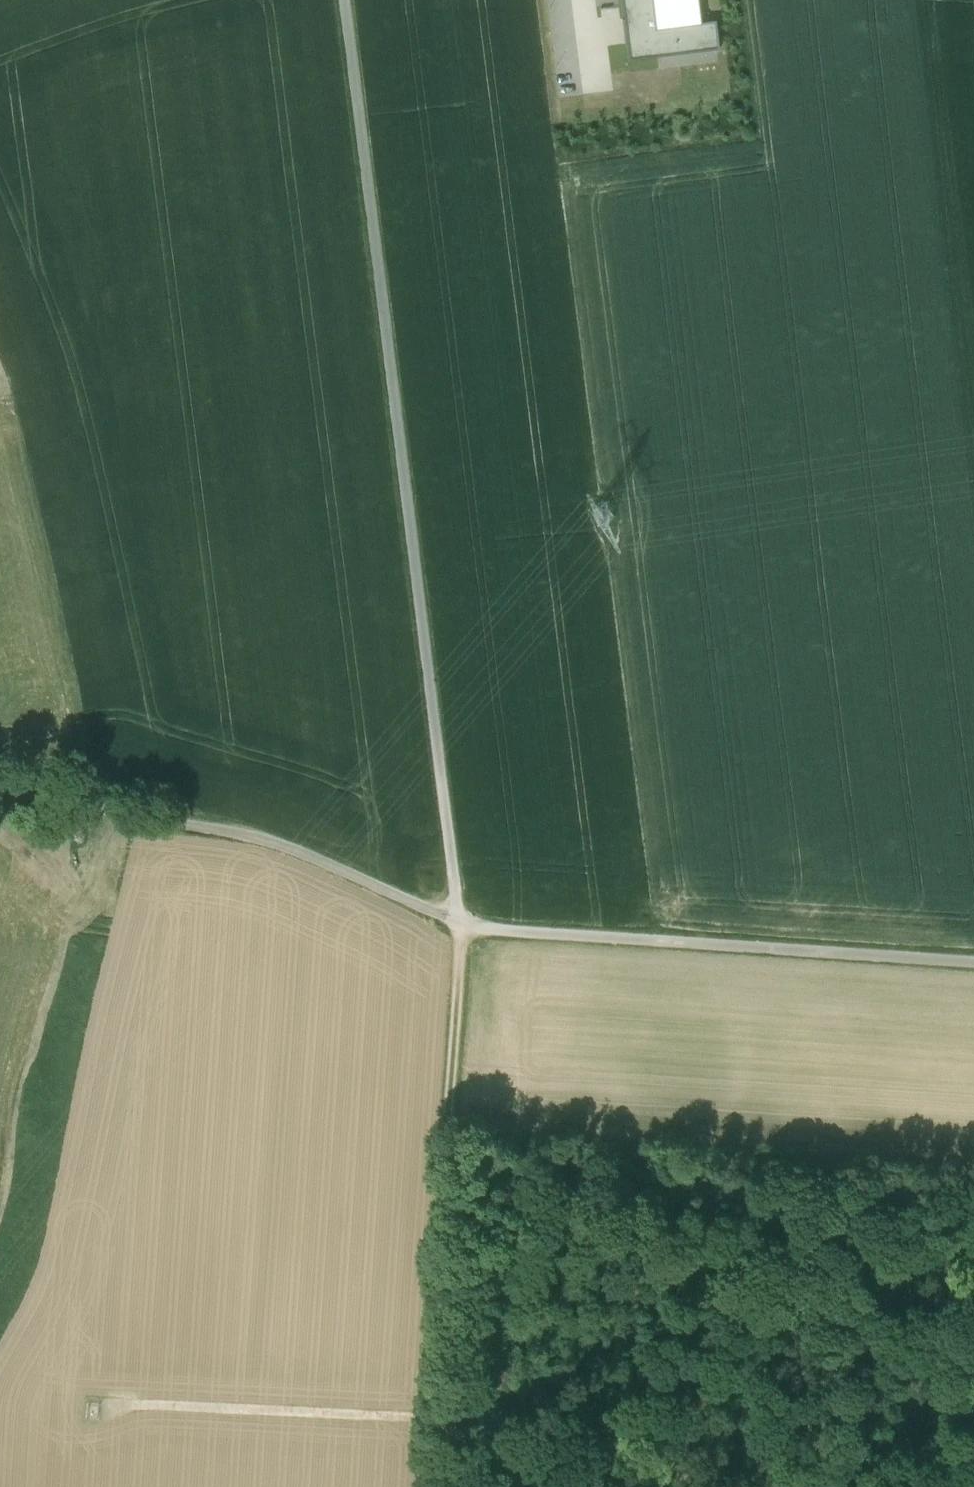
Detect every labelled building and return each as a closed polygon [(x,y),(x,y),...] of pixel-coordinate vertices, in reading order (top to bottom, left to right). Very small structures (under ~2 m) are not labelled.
[(698,0),(621,0),(629,62),(720,50),(716,21),(701,23),(698,0)]
